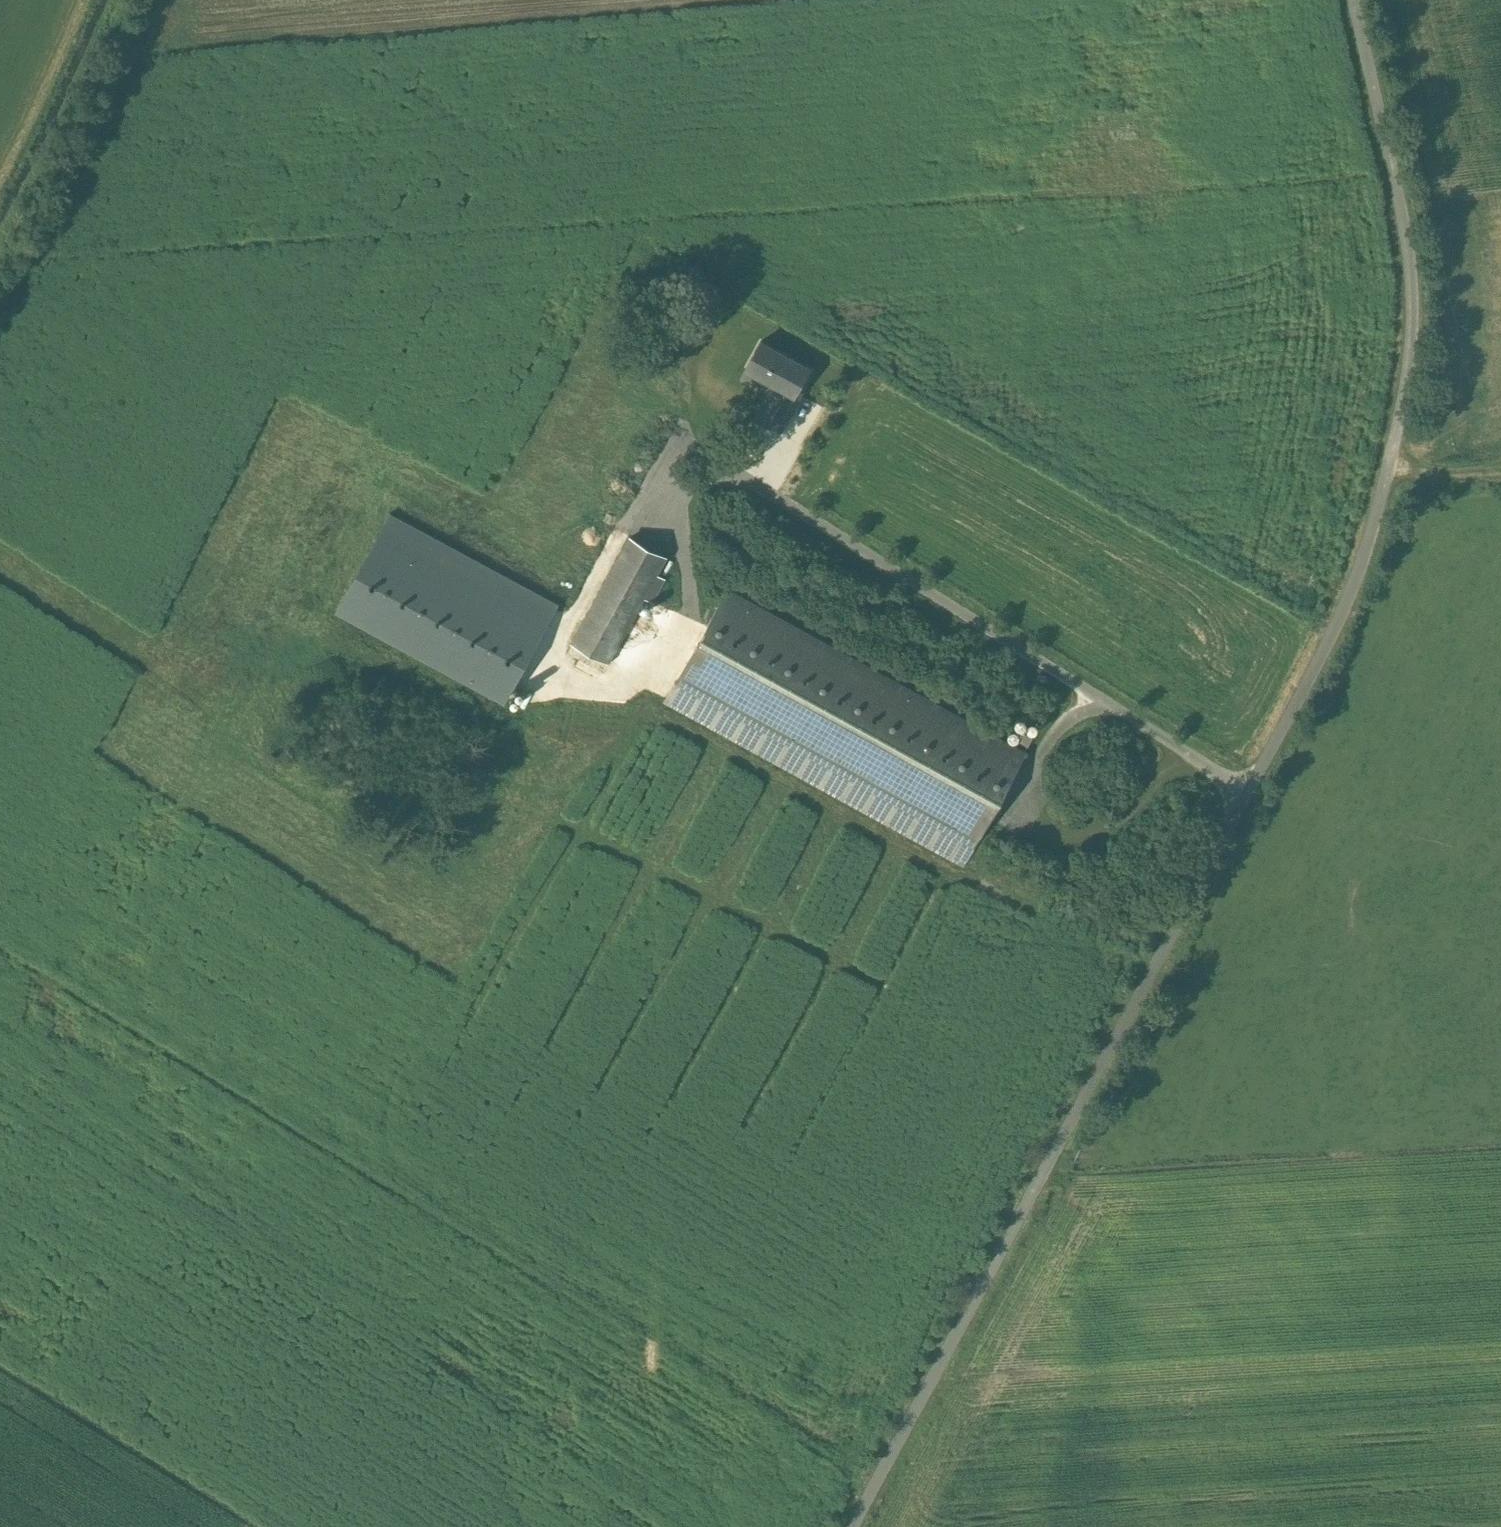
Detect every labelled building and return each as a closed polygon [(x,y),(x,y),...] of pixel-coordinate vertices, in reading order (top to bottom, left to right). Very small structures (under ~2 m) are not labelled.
[(814,370),(761,341),(746,367),(774,383),(794,394),(801,382),(806,384),(814,370)] [(788,405),(794,394),(774,383),(756,416),(780,429),(793,407),(788,405)] [(550,602),(392,513),(340,607),(498,695),(550,602)] [(666,553),(630,532),(574,626),(610,647),(666,553)] [(1029,750),(728,587),(663,705),(964,868),(1029,750)]
